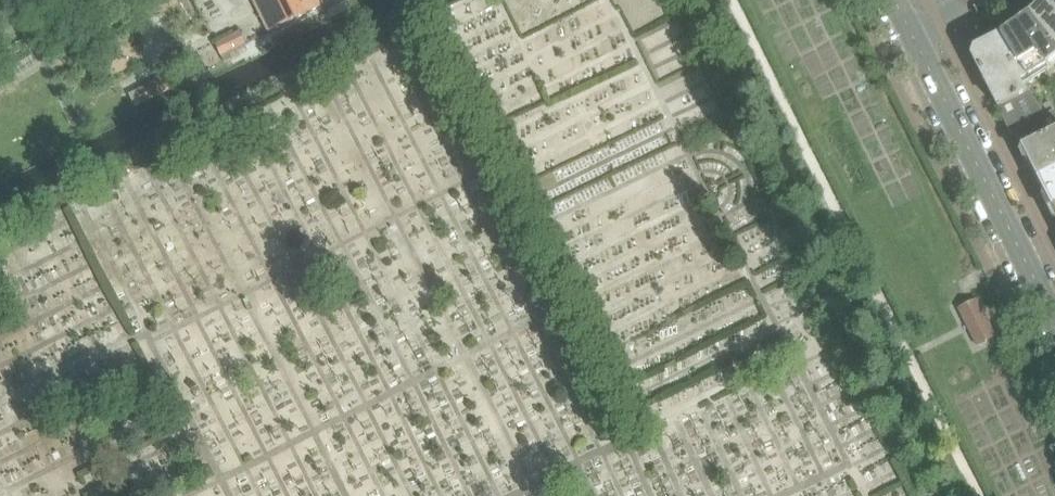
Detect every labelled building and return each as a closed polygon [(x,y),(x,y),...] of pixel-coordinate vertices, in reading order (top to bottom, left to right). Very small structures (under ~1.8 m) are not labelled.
[(320,0),(252,0),(269,33),(323,6),(320,0)] [(1030,15),(1027,17),(1054,52),(1054,0),(1045,0),(1030,15)] [(1027,79),(1045,69),(1054,60),(1054,52),(1027,17),(1024,19),(1004,33),(995,39),(974,50),(972,56),(971,57),(1011,134),(1014,133),(1054,112),(1048,100),(1042,104),(1030,83),(1027,79)] [(245,45),(239,31),(214,44),(221,57),(245,45)] [(245,45),(221,57),(225,65),(249,53),(245,45)] [(1014,133),(1021,147),(1054,130),(1054,113),(1054,112),(1014,133)] [(1021,147),(1021,148),(1022,150),(1020,154),(1024,160),(1028,162),(1036,178),(1044,194),(1042,198),(1048,208),(1054,205),(1054,130),(1021,147)] [(996,338),(977,299),(957,309),(977,347),(996,338)]
